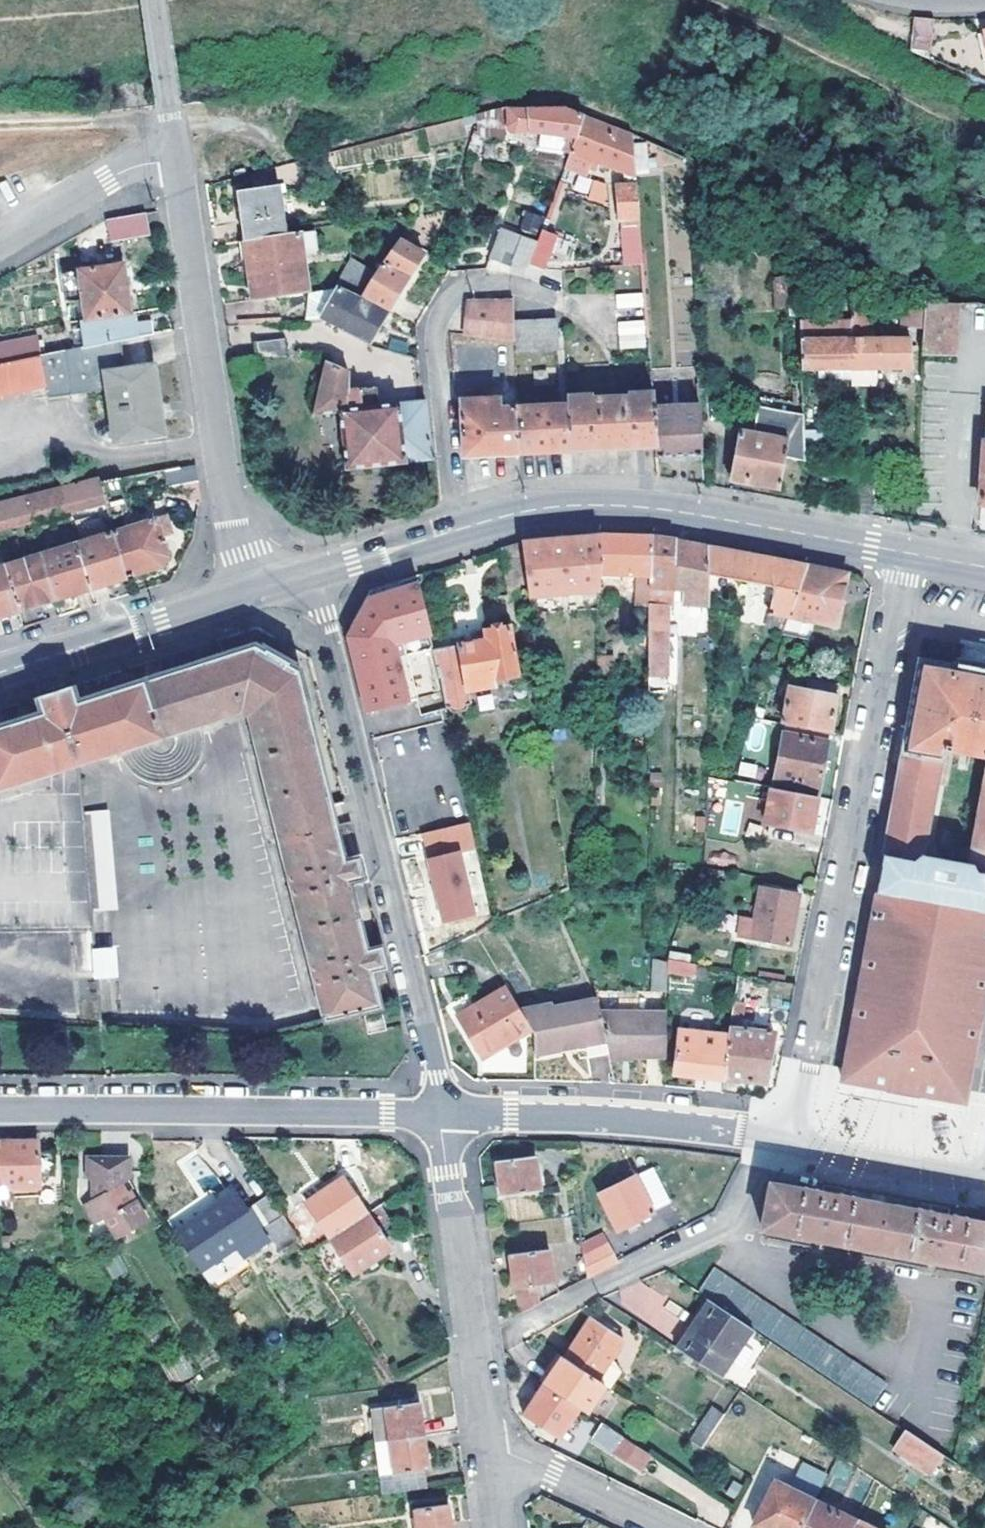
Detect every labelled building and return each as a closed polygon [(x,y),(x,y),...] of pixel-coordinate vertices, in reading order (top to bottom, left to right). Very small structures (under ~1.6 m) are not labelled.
[(918,20),(914,53),(934,59),(938,20),(918,20)] [(570,106),(510,106),(510,125),(515,133),(543,134),(543,150),(573,152),(587,113),(570,106)] [(478,112),(473,135),(471,135),(466,153),(477,155),(483,137),(505,138),(504,107),(478,112)] [(634,132),(587,113),(573,152),(567,167),(588,175),(591,167),(598,170),(601,163),(626,173),(626,185),(638,185),(634,132)] [(468,135),(464,116),(426,126),(431,145),(468,135)] [(293,162),(275,166),(280,184),(298,180),(293,162)] [(562,171),(559,186),(588,192),(591,177),(562,171)] [(604,203),(608,183),(593,179),(588,200),(604,203)] [(238,189),(245,239),(285,233),(278,184),(238,189)] [(618,185),(625,265),(644,264),(638,185),(626,185),(618,185)] [(520,228),(536,233),(541,216),(525,212),(520,228)] [(152,235),(147,213),(111,220),(114,242),(152,235)] [(301,231),(285,233),(245,239),(253,298),(309,290),(301,231)] [(497,259),(512,263),(514,258),(531,265),(540,242),(507,231),(497,259)] [(558,241),(542,235),(540,242),(531,265),(547,270),(558,241)] [(403,239),(374,278),(363,297),(391,311),(428,254),(403,239)] [(350,265),(340,286),(363,297),(374,278),(350,265)] [(85,303),(88,322),(133,314),(123,266),(60,277),(65,306),(85,303)] [(790,308),(788,278),(775,279),(776,309),(790,308)] [(324,320),(372,343),(391,311),(363,297),(340,286),(324,320)] [(648,308),(647,294),(620,296),(620,309),(648,308)] [(515,297),(471,300),(468,333),(516,334),(516,321),(515,297)] [(879,368),(913,368),(913,340),(876,338),(876,331),(870,331),(871,303),(851,303),(852,330),(853,369),(853,385),(878,386),(879,368)] [(904,328),(924,328),(925,304),(904,303),(904,328)] [(925,304),(924,328),(923,353),(958,355),(959,304),(925,304)] [(133,314),(88,322),(89,329),(78,331),(82,349),(122,341),(155,334),(152,322),(134,325),(133,314)] [(558,320),(516,321),(516,334),(517,350),(558,349),(558,320)] [(651,348),(649,320),(621,322),(624,350),(651,348)] [(802,370),(853,369),(852,330),(800,331),(802,370)] [(21,361),(46,356),(44,338),(0,346),(0,365),(21,361)] [(256,342),(258,360),(289,355),(286,338),(256,342)] [(165,435),(156,365),(126,369),(122,341),(82,349),(46,356),(21,361),(23,381),(46,378),(47,391),(48,397),(109,390),(117,441),(165,435)] [(350,368),(327,360),(315,413),(341,411),(348,469),(433,460),(426,400),(378,404),(377,387),(349,388),(350,368)] [(21,361),(0,365),(0,401),(47,391),(46,378),(23,381),(21,361)] [(788,453),(806,456),(803,394),(781,390),(778,401),(771,401),(768,418),(760,418),(757,432),(741,430),(734,477),(748,480),(748,482),(780,488),(788,453)] [(571,449),(656,447),(653,408),(655,408),(655,392),(631,393),(632,397),(593,399),(591,395),(568,396),(568,405),(571,449)] [(518,408),(500,408),(500,399),(461,401),(464,454),(488,453),(520,451),(518,408)] [(520,451),(571,449),(568,405),(518,408),(520,451)] [(702,405),(655,408),(653,408),(656,447),(657,457),(681,456),(705,455),(702,405)] [(121,478),(102,481),(108,502),(111,517),(130,511),(121,478)] [(102,481),(65,491),(71,512),(108,502),(102,481)] [(65,491),(28,501),(33,520),(71,512),(65,491)] [(0,508),(0,529),(33,520),(28,501),(0,508)] [(116,532),(129,577),(144,572),(165,566),(170,557),(165,536),(173,533),(168,516),(116,532)] [(129,577),(116,532),(80,543),(93,588),(109,583),(129,577)] [(570,537),(524,541),(530,590),(531,596),(598,590),(598,585),(598,534),(570,537)] [(641,579),(652,537),(629,536),(598,534),(598,585),(604,585),(605,579),(641,579)] [(669,593),(676,541),(665,539),(652,537),(641,579),(642,647),(654,647),(653,590),(669,593)] [(524,541),(501,549),(507,593),(530,590),(524,541)] [(676,541),(669,593),(693,598),(693,615),(715,616),(714,574),(711,547),(693,544),(676,541)] [(93,588),(80,543),(43,554),(56,599),(76,593),(93,588)] [(775,559),(711,547),(714,574),(782,586),(770,625),(787,630),(791,617),(808,565),(775,559)] [(56,599),(43,554),(7,566),(20,610),(39,604),(56,599)] [(808,565),(791,617),(839,627),(850,574),(808,565)] [(1,616),(20,610),(7,566),(0,568),(0,616),(1,616)] [(353,652),(362,650),(365,663),(356,665),(366,710),(405,701),(395,657),(404,655),(433,648),(430,632),(432,631),(421,582),(399,588),(401,596),(386,599),(384,591),(373,594),(350,637),(353,652)] [(386,599),(401,596),(399,588),(384,591),(386,599)] [(729,626),(714,625),(713,639),(728,640),(729,626)] [(461,644),(469,691),(504,685),(503,679),(518,676),(510,627),(474,633),(475,642),(461,644)] [(461,644),(433,648),(440,678),(442,678),(447,708),(450,707),(454,712),(466,710),(468,704),(471,704),(469,691),(461,644)] [(241,713),(250,719),(326,1023),(381,1009),(372,973),(387,969),(384,955),(382,947),(367,951),(351,884),(366,880),(358,847),(353,823),(337,826),(300,675),(251,646),(79,701),(73,686),(59,691),(41,697),(45,712),(0,726),(0,790),(241,713)] [(712,661),(713,646),(704,647),(703,661),(712,661)] [(356,665),(365,663),(362,650),(353,652),(356,665)] [(405,701),(414,699),(404,655),(395,657),(405,701)] [(983,669),(922,659),(905,752),(885,860),(843,1081),(966,1103),(984,1000),(984,670),(983,669)] [(840,684),(806,677),(804,690),(793,688),(786,726),(830,734),(840,684)] [(785,734),(775,789),(772,788),(766,824),(812,834),(828,742),(785,734)] [(743,820),(704,814),(701,830),(741,835),(743,820)] [(97,823),(85,824),(90,903),(104,901),(97,823)] [(90,903),(85,824),(69,825),(76,904),(90,903)] [(739,844),(741,835),(701,830),(700,837),(739,844)] [(458,850),(428,857),(434,883),(436,883),(438,892),(436,893),(442,919),(473,912),(458,850)] [(790,946),(799,895),(761,887),(751,939),(790,946)] [(94,979),(118,978),(116,946),(92,948),(94,979)] [(668,993),(667,959),(654,959),(656,993),(668,993)] [(693,965),(668,959),(668,975),(692,976),(693,965)] [(532,1029),(519,1009),(505,986),(456,1015),(484,1059),(532,1029)] [(592,987),(551,995),(547,1004),(519,1009),(532,1029),(534,1034),(535,1055),(608,1042),(600,1005),(592,987)] [(609,1012),(609,1047),(609,1054),(635,1054),(635,1059),(667,1059),(667,1013),(609,1012)] [(382,1014),(363,1018),(367,1037),(386,1032),(382,1014)] [(775,1031),(731,1027),(730,1035),(726,1078),(766,1082),(775,1031)] [(726,1078),(730,1035),(682,1031),(678,1074),(726,1078)] [(609,1047),(608,1042),(586,1046),(588,1057),(609,1054),(609,1047)] [(635,1054),(609,1054),(608,1062),(635,1063),(635,1059),(635,1054)] [(7,1188),(7,1191),(41,1191),(41,1180),(57,1180),(56,1153),(40,1153),(40,1141),(0,1141),(0,1188),(7,1188)] [(542,1190),(537,1157),(498,1162),(503,1196),(542,1190)] [(132,1168),(92,1168),(92,1189),(97,1192),(97,1207),(91,1211),(103,1231),(110,1228),(122,1246),(150,1228),(133,1198),(128,1201),(123,1193),(131,1188),(132,1168)] [(636,1178),(607,1193),(605,1190),(601,1192),(622,1232),(655,1214),(636,1178)] [(331,1241),(370,1216),(346,1180),(308,1204),(331,1241)] [(772,1185),(763,1231),(984,1271),(984,1225),(894,1208),(772,1185)] [(238,1194),(174,1237),(201,1277),(237,1252),(245,1263),(269,1247),(277,1260),(302,1245),(273,1200),(251,1213),(238,1194)] [(331,1241),(355,1277),(393,1252),(386,1240),(398,1232),(382,1208),(370,1216),(331,1241)] [(610,1244),(584,1257),(587,1279),(618,1264),(610,1244)] [(512,1255),(519,1315),(538,1305),(536,1287),(556,1284),(552,1250),(512,1255)] [(700,1296),(712,1303),(756,1332),(776,1346),(903,1429),(916,1407),(715,1273),(700,1296)] [(678,1351),(722,1380),(756,1332),(712,1303),(678,1351)] [(596,1321),(569,1359),(618,1394),(622,1396),(631,1378),(619,1367),(629,1346),(596,1321)] [(544,1383),(591,1415),(598,1420),(618,1394),(569,1359),(565,1357),(544,1383)] [(591,1415),(544,1383),(525,1415),(565,1440),(591,1415)] [(374,1411),(378,1442),(425,1436),(421,1405),(374,1411)] [(704,1448),(725,1416),(714,1408),(692,1441),(704,1448)] [(925,1442),(905,1430),(893,1449),(942,1482),(955,1463),(925,1442)] [(425,1436),(378,1442),(381,1468),(394,1466),(394,1474),(382,1475),(385,1495),(429,1489),(426,1470),(429,1470),(425,1436)] [(640,1466),(648,1455),(622,1437),(614,1448),(640,1466)] [(381,1468),(382,1475),(394,1474),(394,1466),(381,1468)] [(815,1502),(817,1503),(824,1489),(785,1470),(778,1483),(815,1502)] [(815,1502),(778,1483),(775,1481),(752,1525),(759,1527),(802,1527),(815,1502)] [(855,1521),(817,1503),(815,1502),(802,1527),(852,1527),(855,1521)] [(448,1505),(415,1509),(417,1527),(451,1527),(448,1505)]
